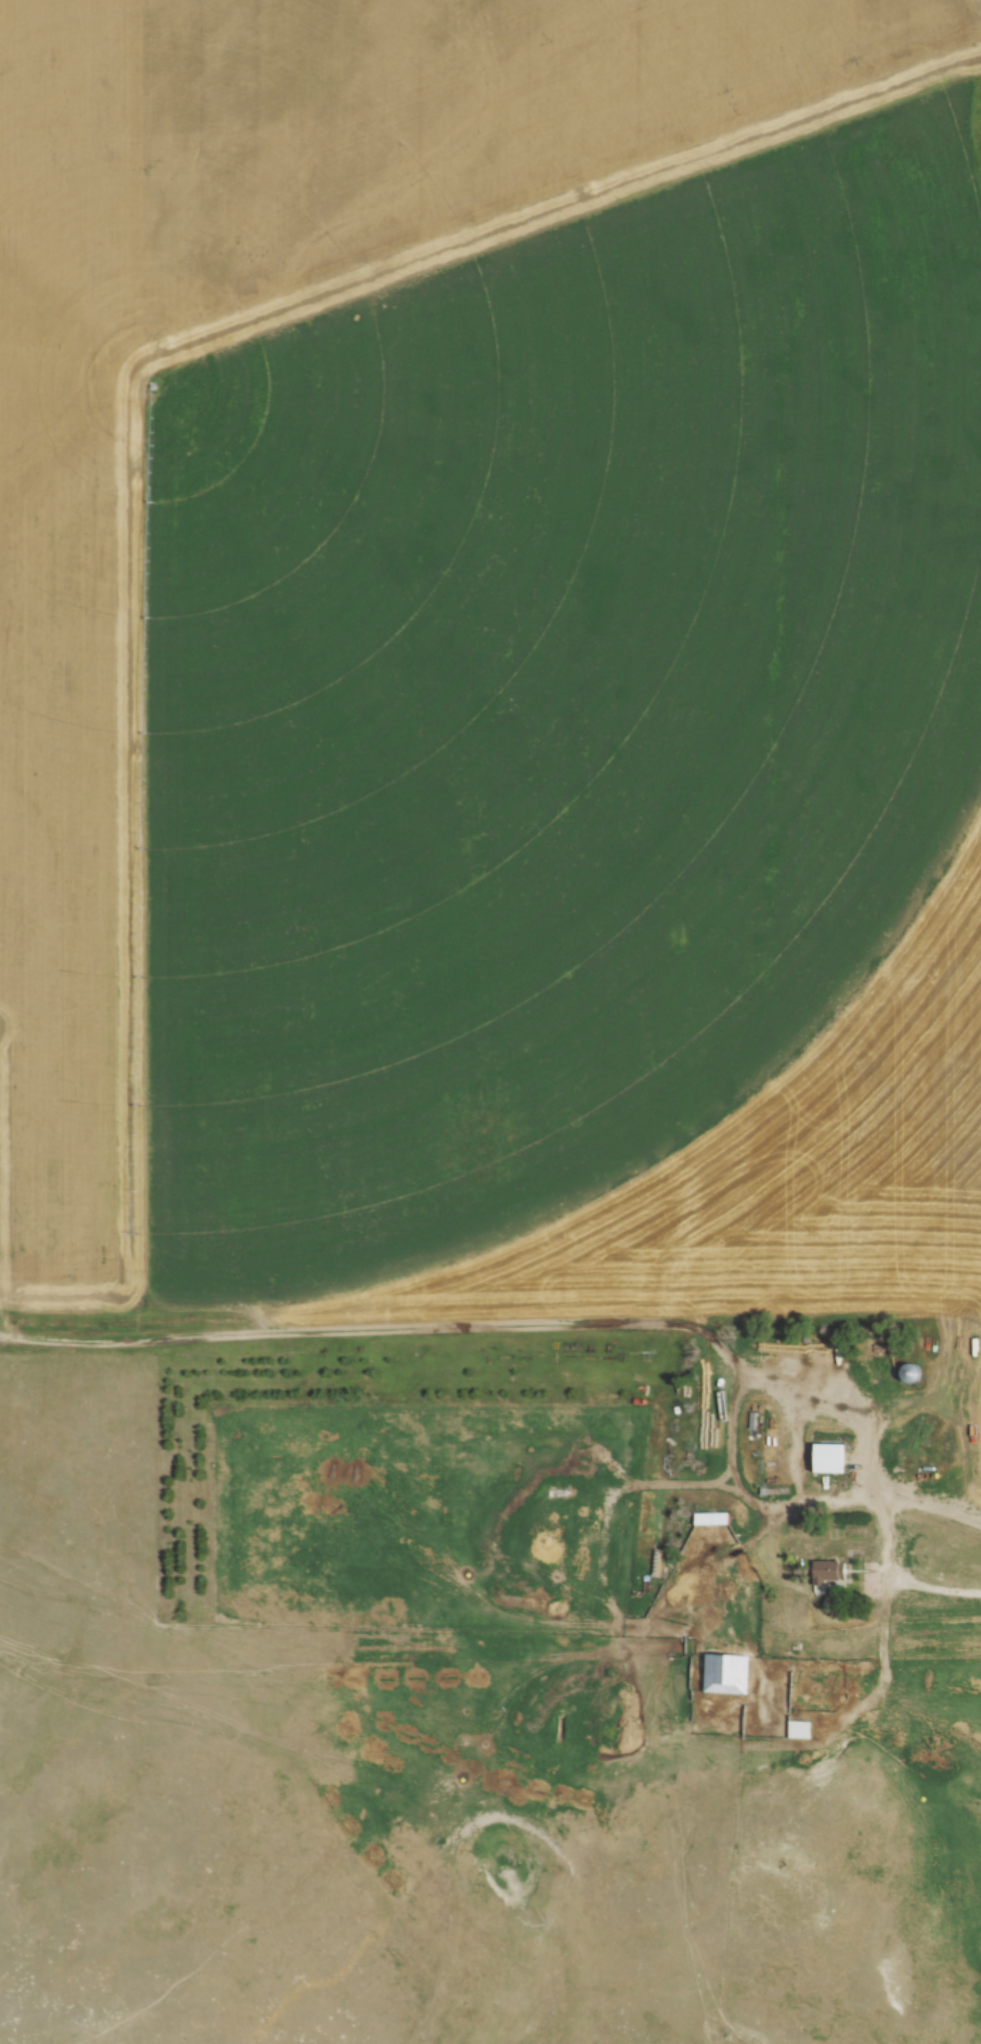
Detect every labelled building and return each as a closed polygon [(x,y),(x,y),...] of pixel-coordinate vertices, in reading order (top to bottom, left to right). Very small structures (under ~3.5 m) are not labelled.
[(923,1369),(910,1361),(902,1376),(914,1384),(923,1369)] [(844,1474),(844,1443),(816,1443),(816,1474),(844,1474)] [(729,1524),(729,1513),(697,1513),(697,1524),(729,1524)] [(847,1581),(847,1561),(817,1561),(817,1581),(847,1581)] [(749,1693),(750,1653),(707,1653),(706,1692),(749,1693)] [(811,1721),(790,1721),(790,1737),(811,1737),(811,1721)]
